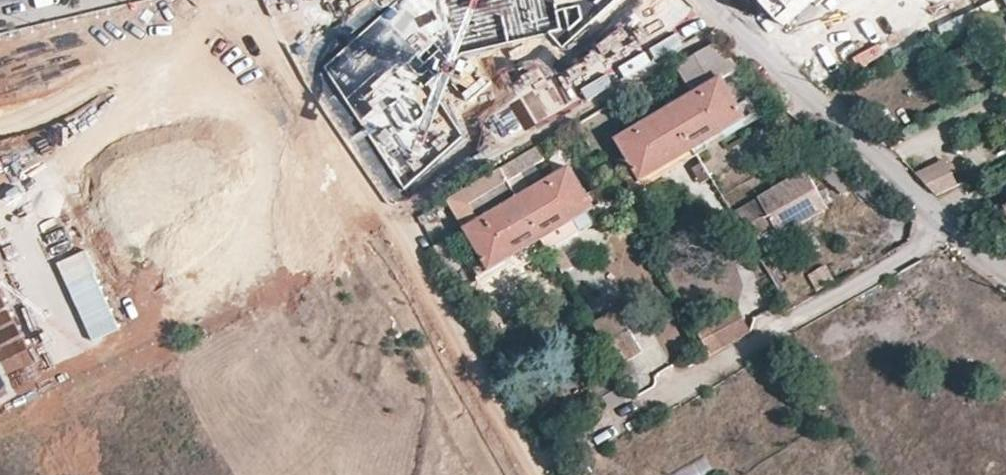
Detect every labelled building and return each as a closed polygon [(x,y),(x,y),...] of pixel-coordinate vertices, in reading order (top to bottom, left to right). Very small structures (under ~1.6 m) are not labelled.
[(324,66),(402,188),(460,133),(427,84),(463,52),(547,33),(560,49),(609,0),(398,0),(324,66)] [(799,17),(820,0),(780,0),(799,17)] [(829,43),(837,72),(861,65),(854,36),(829,43)] [(739,66),(711,42),(671,65),(670,66),(687,96),(670,107),(694,148),(746,116),(723,77),(739,66)] [(617,140),(641,180),(694,148),(670,107),(617,140)] [(915,220),(807,126),(790,145),(847,195),(852,189),(895,227),(904,233),(915,220)] [(510,181),(544,160),(537,145),(501,167),(510,181)] [(949,161),(918,175),(940,198),(961,188),(949,161)] [(472,205),(510,181),(501,167),(449,198),(490,269),(543,238),(519,198),(481,220),(472,205)] [(572,167),(519,198),(543,238),(574,220),(595,207),(572,167)] [(826,207),(805,170),(757,197),(778,234),(826,207)] [(580,229),(574,220),(543,238),(549,248),(580,229)] [(572,264),(564,249),(553,255),(561,270),(572,264)] [(790,301),(859,273),(851,255),(783,283),(790,301)] [(617,311),(593,325),(616,365),(640,350),(617,311)] [(717,329),(710,317),(695,324),(702,337),(717,329)] [(725,344),(717,329),(702,337),(711,351),(725,344)]
